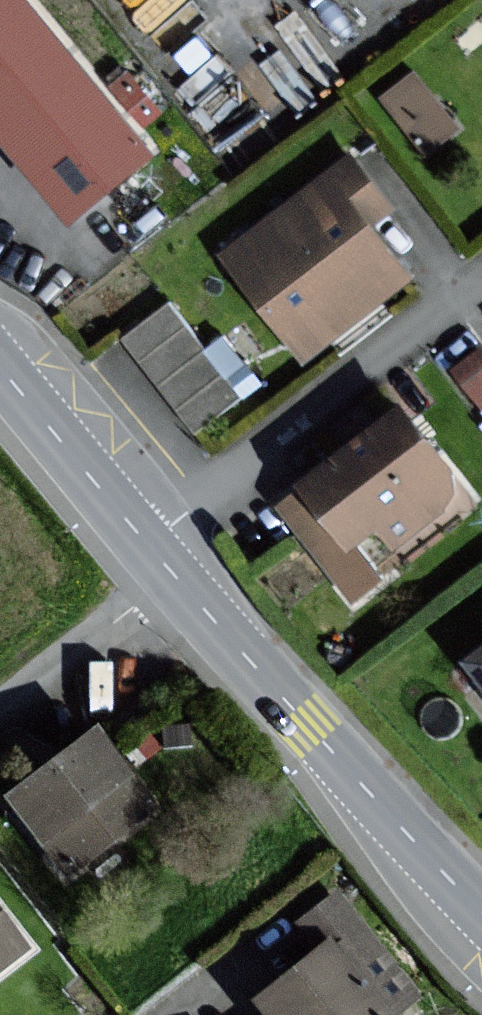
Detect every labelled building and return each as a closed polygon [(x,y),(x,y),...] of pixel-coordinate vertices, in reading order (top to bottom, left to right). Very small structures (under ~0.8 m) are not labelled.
[(11,0),(0,0),(0,157),(57,228),(139,163),(120,139),(146,119),(118,84),(93,103),(11,0)] [(451,132),(410,79),(380,101),(422,155),(451,132)] [(382,212),(343,162),(219,258),(300,362),(400,283),(358,230),(382,212)] [(163,294),(122,332),(201,419),(243,381),(163,294)] [(448,360),(481,401),(481,400),(481,333),(448,360)] [(457,496),(397,416),(293,495),(296,499),(283,510),(350,598),(373,580),(347,546),(370,529),(386,550),(457,496)] [(458,666),(481,697),(481,648),(458,666)] [(159,805),(103,729),(17,791),(73,867),(159,805)] [(279,1014),(280,1014),(395,1014),(418,997),(340,895),(303,922),(324,950),(265,996),(279,1014)] [(0,910),(0,966),(28,945),(0,910)]
